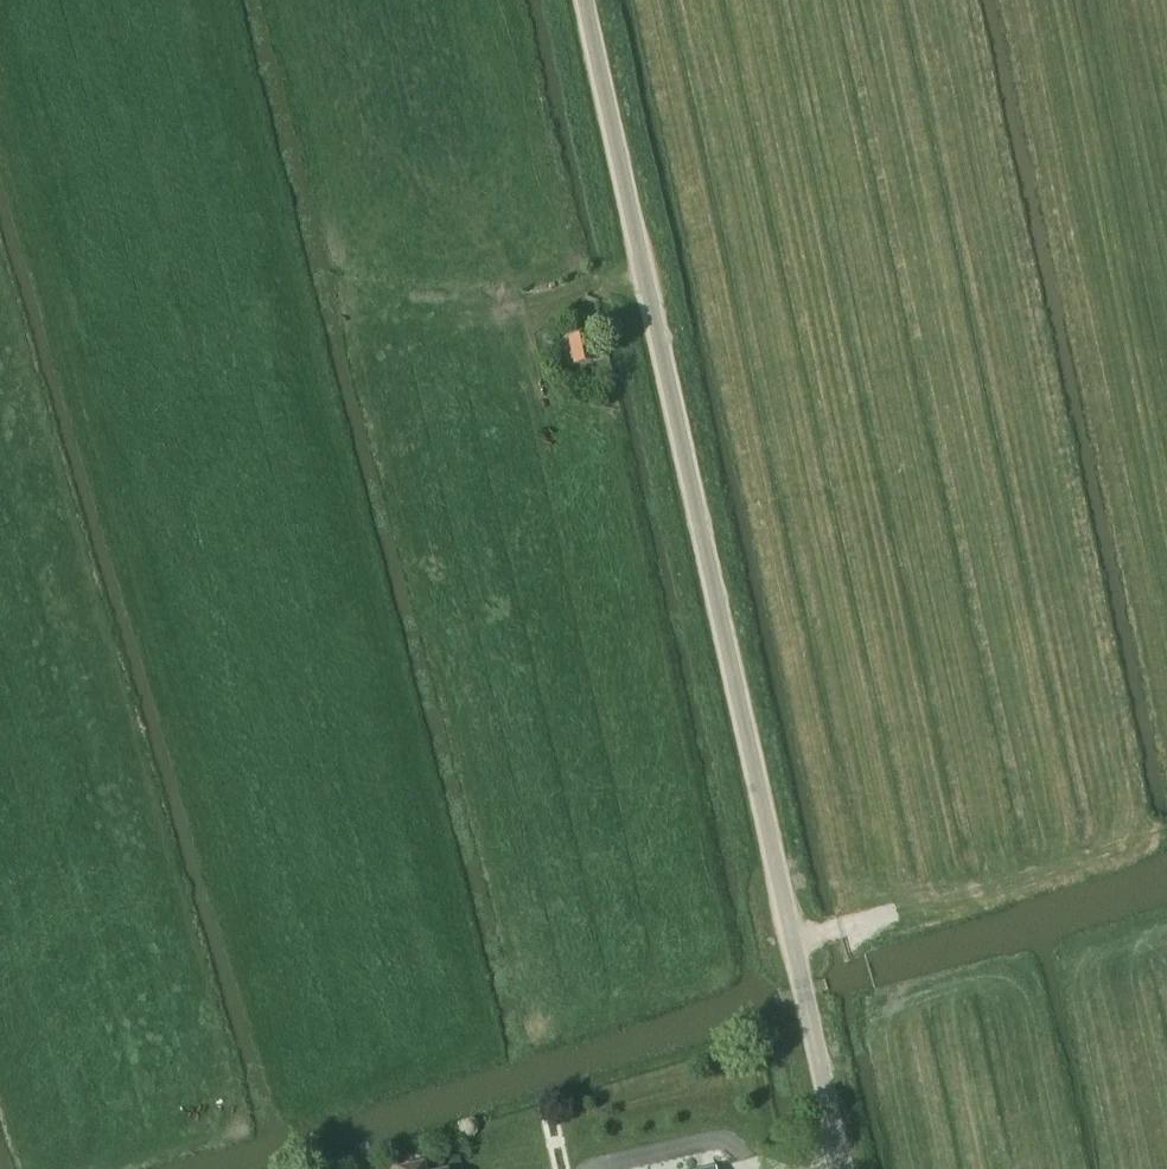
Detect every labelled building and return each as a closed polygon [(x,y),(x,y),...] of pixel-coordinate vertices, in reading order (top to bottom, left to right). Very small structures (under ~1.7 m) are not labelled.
[(592,332),(569,338),(575,365),(599,360),(592,332)]
